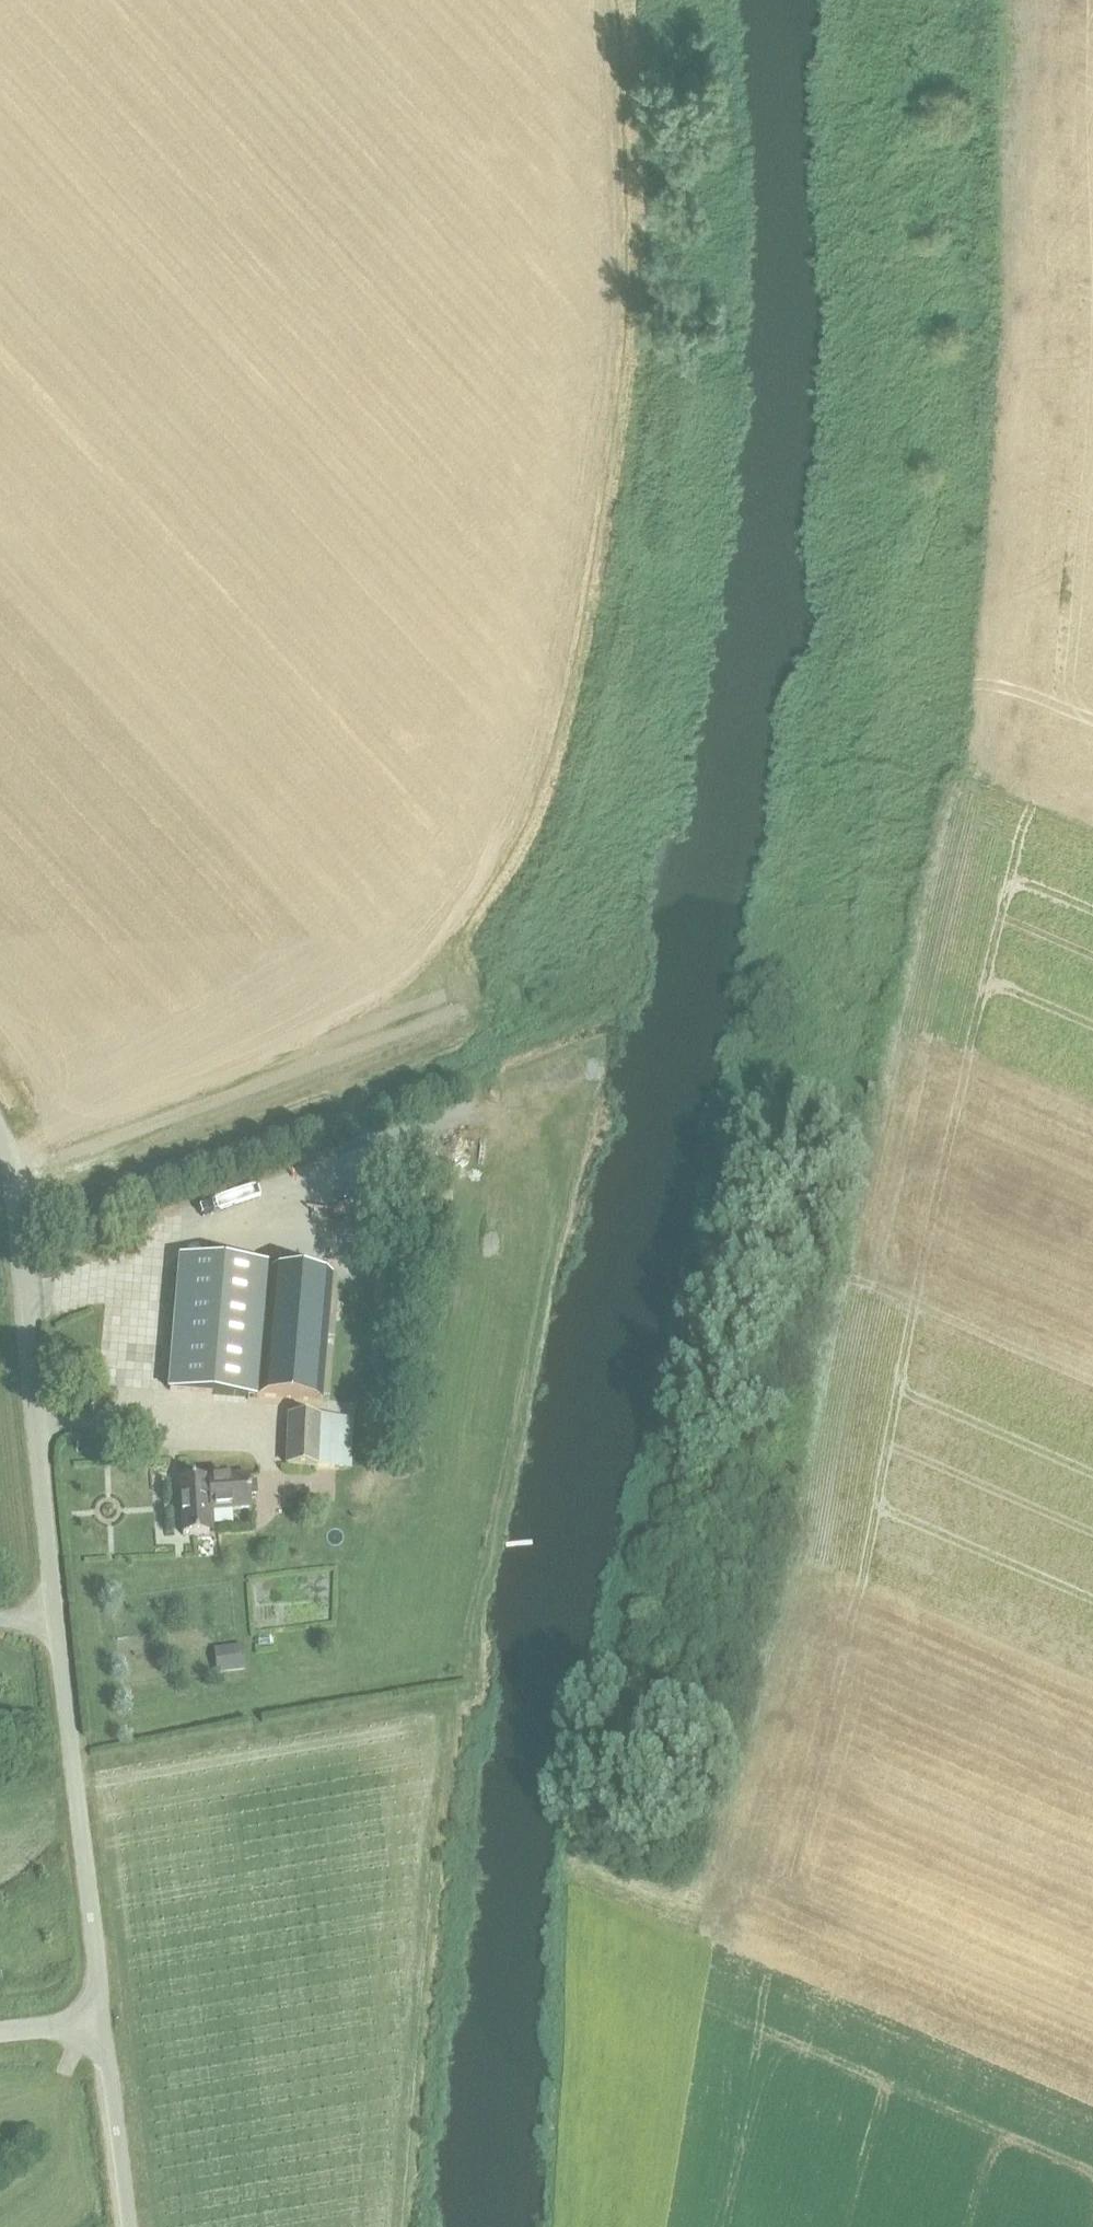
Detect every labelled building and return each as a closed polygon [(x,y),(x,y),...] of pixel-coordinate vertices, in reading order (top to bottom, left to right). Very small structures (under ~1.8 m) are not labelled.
[(260,1397),(321,1402),(333,1278),(271,1272),(271,1267),(180,1260),(169,1391),(260,1399),(260,1397)] [(287,1466),(340,1469),(352,1469),(354,1421),(289,1418),(287,1466)] [(205,1480),(181,1481),(184,1535),(184,1537),(212,1536),(210,1513),(225,1512),(225,1513),(250,1512),(248,1478),(223,1480),(223,1481),(222,1481),(222,1479),(205,1480)] [(218,1677),(244,1675),(242,1649),(215,1652),(218,1677)]
